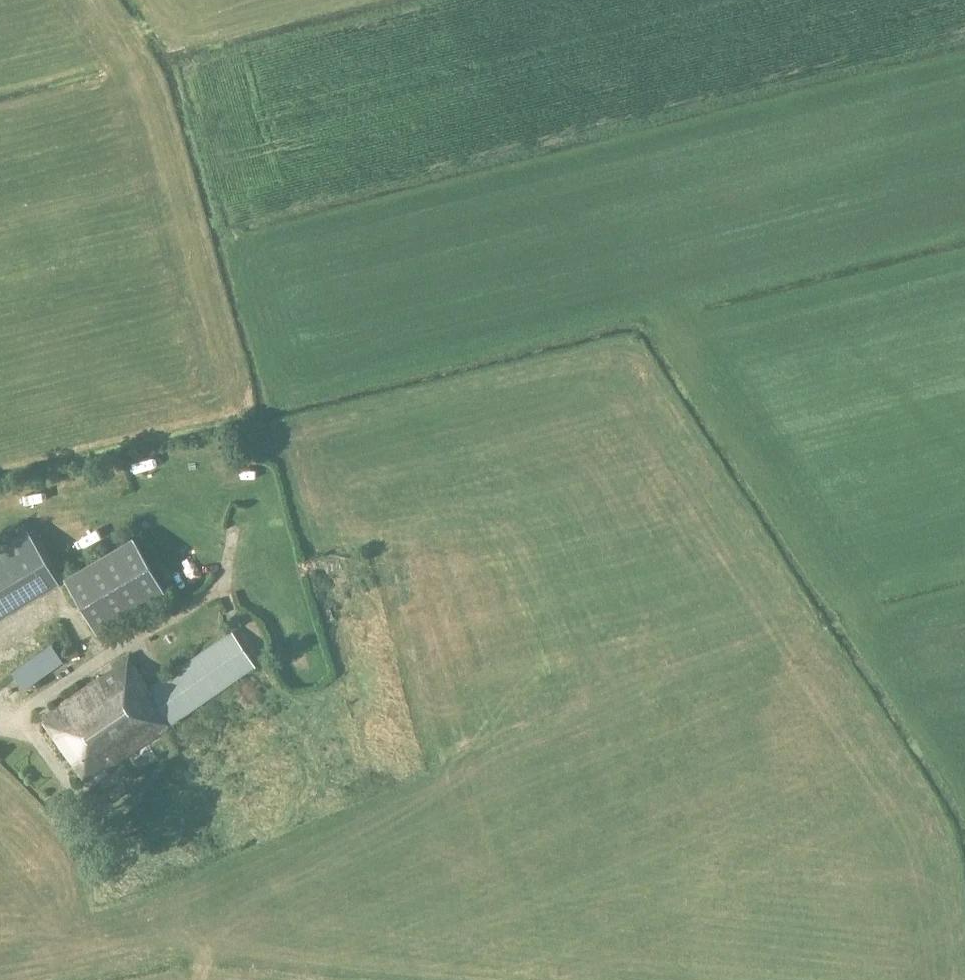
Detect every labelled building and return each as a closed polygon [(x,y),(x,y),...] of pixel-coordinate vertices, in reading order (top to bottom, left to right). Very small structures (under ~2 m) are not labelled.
[(147,471),(168,471),(167,456),(147,456),(147,471)] [(0,546),(0,616),(58,582),(27,530),(0,546)] [(64,579),(97,635),(166,594),(133,538),(64,579)] [(230,633),(152,687),(153,689),(66,749),(86,779),(105,766),(108,768),(254,668),(230,633)] [(51,644),(11,672),(23,690),(63,662),(51,644)] [(44,716),(66,749),(153,689),(152,687),(131,656),(44,716)]
